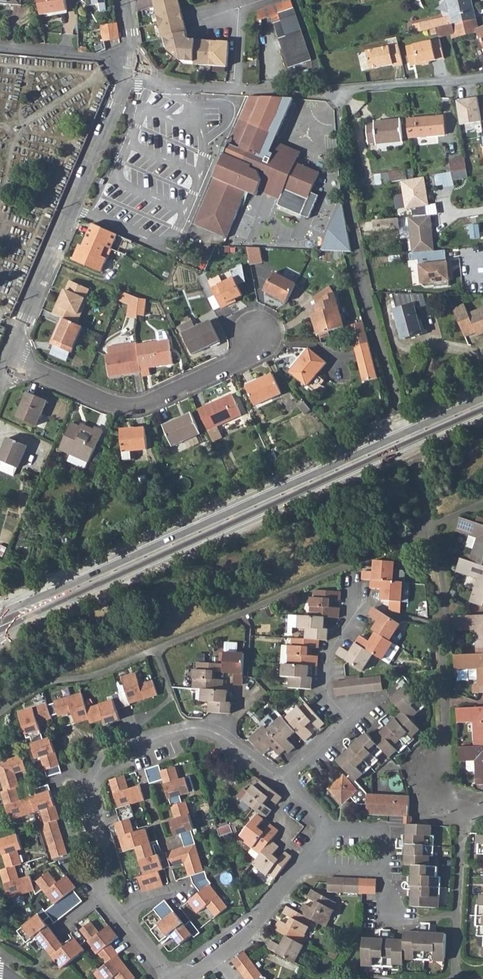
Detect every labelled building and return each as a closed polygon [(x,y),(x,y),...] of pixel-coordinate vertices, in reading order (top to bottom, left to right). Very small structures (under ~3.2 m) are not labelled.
[(39,13),(66,10),(64,0),(37,0),(39,13)] [(179,0),(153,0),(163,37),(187,31),(179,0)] [(257,21),(280,14),(282,21),(275,23),(290,67),(312,61),(293,3),(292,0),(257,11),(257,21)] [(434,19),(411,24),(413,30),(413,33),(430,29),(476,19),(471,0),(447,0),(450,16),(434,19)] [(478,27),(476,19),(430,29),(431,34),(437,33),(438,37),(450,34),(454,33),(455,37),(473,33),(472,28),(478,27)] [(100,25),(102,41),(119,38),(116,23),(100,25)] [(189,38),(187,31),(163,37),(163,38),(166,38),(169,51),(182,62),(181,63),(196,63),(195,66),(230,67),(231,40),(189,38)] [(439,39),(406,47),(410,66),(419,64),(422,65),(428,64),(430,62),(443,58),(439,39)] [(398,44),(366,51),(370,69),(392,64),(393,67),(402,65),(398,44)] [(477,96),(456,100),(460,124),(481,121),(477,96)] [(287,97),(251,97),(230,144),(236,146),(232,156),(226,153),(195,225),(227,239),(247,193),(257,197),(260,191),(264,180),(260,171),(252,168),(253,166),(263,169),(267,159),(258,155),(259,153),(264,155),(287,97)] [(443,116),(408,119),(408,120),(410,139),(445,136),(443,116)] [(375,123),(367,124),(369,142),(376,142),(376,143),(402,141),(401,120),(374,121),(375,123)] [(463,128),(464,137),(477,134),(475,126),(463,128)] [(281,143),(272,162),(293,172),(297,162),(302,151),(281,143)] [(230,144),(226,153),(232,156),(236,146),(230,144)] [(464,157),(449,160),(451,171),(434,174),(436,186),(442,185),(443,187),(453,185),(453,181),(467,178),(464,157)] [(293,172),(272,162),(267,174),(288,184),(286,189),(280,201),(279,204),(309,217),(318,196),(313,193),(322,172),(297,162),(293,172)] [(382,175),(383,185),(401,181),(406,180),(405,171),(382,175)] [(267,174),(264,180),(260,191),(280,201),(286,189),(288,184),(267,174)] [(424,177),(406,180),(401,181),(406,208),(429,204),(424,177)] [(343,204),(323,250),(351,251),(343,204)] [(431,215),(409,217),(413,253),(435,251),(431,215)] [(397,221),(372,224),(374,234),(399,232),(397,221)] [(127,256),(133,242),(94,225),(85,247),(83,252),(79,250),(74,261),(102,273),(112,250),(127,256)] [(261,248),(247,247),(250,264),(263,263),(261,248)] [(413,253),(409,253),(410,260),(418,260),(418,265),(420,265),(421,284),(424,286),(434,285),(434,287),(448,286),(448,281),(449,281),(448,276),(447,267),(447,263),(446,263),(445,250),(435,251),(427,252),(413,253)] [(210,282),(213,289),(223,309),(230,306),(228,303),(236,300),(243,297),(238,285),(246,282),(242,265),(231,270),(235,279),(225,283),(221,277),(210,282)] [(296,284),(275,273),(265,291),(287,302),(296,284)] [(61,295),(54,314),(61,317),(76,324),(85,306),(83,305),(85,299),(90,289),(70,280),(66,290),(64,296),(61,295)] [(328,286),(311,298),(315,304),(324,297),(326,296),(329,294),(332,292),(328,286)] [(328,330),(345,325),(334,292),(329,294),(326,296),(324,297),(325,301),(315,304),(318,311),(315,312),(318,320),(314,321),(319,333),(328,330)] [(126,295),(122,293),(119,302),(128,306),(126,319),(136,320),(136,317),(138,304),(138,301),(133,298),(126,295)] [(142,318),(144,304),(138,304),(136,317),(142,318)] [(415,306),(395,311),(403,340),(423,335),(415,306)] [(453,311),(464,337),(474,333),(475,335),(477,338),(482,336),(482,310),(468,316),(464,306),(453,311)] [(70,354),(82,327),(76,324),(61,317),(57,326),(61,327),(53,345),(70,354)] [(348,324),(353,346),(369,348),(363,321),(348,324)] [(191,322),(177,328),(181,336),(192,356),(218,343),(208,323),(194,330),(191,322)] [(49,343),(53,345),(61,327),(57,326),(49,343)] [(99,327),(97,334),(98,334),(103,337),(106,330),(99,327)] [(157,340),(135,344),(137,351),(142,373),(143,376),(152,374),(150,367),(173,361),(167,337),(165,333),(164,330),(161,330),(155,331),(157,340)] [(111,380),(142,373),(137,351),(135,344),(106,351),(108,358),(105,359),(111,380)] [(369,348),(353,346),(361,381),(375,377),(369,348)] [(328,362),(310,347),(291,371),(309,385),(318,374),(328,362)] [(309,385),(316,392),(326,380),(318,374),(309,385)] [(274,376),(248,388),(257,408),(284,396),(274,376)] [(47,401),(27,392),(16,418),(36,426),(47,401)] [(234,396),(198,411),(208,433),(213,444),(222,440),(217,429),(243,417),(234,396)] [(312,411),(306,403),(300,407),(306,415),(312,411)] [(191,415),(163,428),(173,448),(200,435),(191,415)] [(84,430),(72,424),(60,449),(72,455),(67,463),(84,471),(88,463),(89,464),(104,433),(96,429),(95,431),(85,427),(84,430)] [(136,432),(120,434),(123,462),(134,462),(133,453),(147,451),(146,430),(135,431),(136,432)] [(7,437),(0,454),(0,460),(8,464),(2,477),(10,481),(16,467),(17,468),(26,446),(7,437)] [(478,525),(481,518),(473,515),(470,522),(478,525)] [(480,560),(482,550),(482,527),(478,525),(470,522),(456,517),(455,517),(450,530),(470,537),(466,547),(469,548),(467,555),(472,557),(480,560)] [(400,558),(408,554),(406,549),(398,553),(400,558)] [(478,600),(482,589),(482,587),(482,567),(478,565),(470,562),(456,557),(451,571),(471,577),(465,595),(478,600)] [(472,557),(470,562),(478,565),(480,560),(472,557)] [(365,572),(365,580),(374,581),(405,582),(406,582),(406,573),(404,571),(396,571),(397,562),(377,561),(376,569),(379,570),(379,573),(365,572)] [(384,592),(384,601),(388,601),(404,602),(405,582),(374,581),(374,590),(388,590),(387,593),(384,592)] [(341,600),(342,592),(315,591),(315,597),(312,597),(310,617),(326,617),(340,618),(341,608),(330,607),(331,599),(341,600)] [(465,595),(463,601),(476,606),(478,600),(465,595)] [(379,627),(375,633),(377,635),(391,644),(402,629),(402,628),(376,611),(371,618),(383,626),(381,628),(379,627)] [(310,617),(291,616),(290,628),(295,628),(308,629),(308,640),(322,640),(329,641),(329,628),(325,628),(326,617),(310,617)] [(383,663),(394,646),(391,644),(377,635),(372,643),(374,644),(373,646),(362,638),(357,645),(374,657),(383,663)] [(292,645),(291,665),(309,666),(320,666),(320,655),(311,654),(311,647),(321,648),(322,640),(308,640),(295,639),(295,645),(292,645)] [(352,656),(342,649),(337,655),(347,663),(363,673),(374,657),(357,645),(352,652),(354,653),(352,656)] [(391,668),(402,652),(394,646),(383,663),(391,668)] [(227,647),(226,657),(239,657),(239,647),(227,647)] [(478,650),(450,651),(451,665),(472,664),(473,680),(468,680),(468,688),(473,688),(482,688),(482,650),(478,650)] [(236,674),(235,688),(244,689),(246,658),(239,657),(226,657),(226,664),(226,669),(225,676),(233,677),(234,674),(236,674)] [(290,689),(312,690),(313,678),(308,678),(309,666),(291,665),(283,665),(283,678),(291,678),(290,689)] [(196,674),(195,693),(201,693),(224,695),(225,683),(215,683),(215,675),(225,676),(226,669),(212,667),(199,666),(199,674),(196,674)] [(49,709),(21,717),(29,742),(32,742),(34,748),(33,748),(37,762),(43,759),(48,778),(62,773),(52,741),(45,744),(39,726),(53,722),(53,721),(59,719),(60,720),(74,716),(77,727),(92,723),(93,726),(106,722),(108,728),(121,723),(118,714),(131,710),(131,708),(158,699),(154,684),(141,688),(137,677),(122,682),(127,696),(114,700),(115,704),(89,712),(84,697),(56,706),(56,708),(50,710),(49,709)] [(383,691),(382,679),(335,684),(336,696),(383,691)] [(369,733),(338,760),(351,775),(354,778),(362,771),(365,774),(380,761),(377,758),(385,751),(390,758),(398,751),(400,754),(415,740),(413,738),(421,731),(412,720),(409,718),(416,712),(419,714),(427,707),(409,686),(393,700),(405,713),(374,739),(369,733)] [(211,705),(210,717),(231,718),(232,707),(228,706),(229,695),(224,695),(201,693),(200,704),(211,705)] [(482,702),(472,702),(453,703),(454,716),(469,716),(469,734),(476,734),(482,733),(482,730),(482,723),(482,712),(482,702)] [(300,711),(286,724),(296,736),(305,746),(313,739),(304,729),(310,724),(319,733),(326,727),(308,707),(302,713),(300,711)] [(412,720),(419,714),(416,712),(409,718),(412,720)] [(269,719),(262,726),(266,731),(268,734),(286,754),(290,757),(296,751),(287,741),(289,739),(290,741),(296,736),(286,724),(285,724),(283,721),(276,727),(269,719)] [(266,731),(251,744),(264,759),(271,753),(269,750),(271,749),(280,759),(286,754),(268,734),(266,731)] [(476,740),(455,740),(456,754),(461,754),(461,763),(463,765),(470,765),(470,774),(477,774),(482,774),(482,739),(476,740)] [(0,764),(0,770),(6,792),(2,793),(10,821),(40,812),(44,825),(41,826),(52,860),(67,855),(56,821),(59,820),(49,785),(34,790),(37,799),(22,804),(17,789),(20,788),(16,774),(28,771),(24,756),(0,764)] [(160,770),(146,774),(149,787),(164,783),(175,824),(169,826),(173,840),(181,838),(184,851),(168,856),(171,871),(184,867),(188,881),(190,880),(192,886),(199,897),(188,904),(197,916),(206,910),(215,922),(226,913),(210,889),(211,887),(207,882),(205,876),(202,877),(194,849),(195,848),(191,835),(194,834),(186,807),(183,808),(180,799),(195,795),(192,781),(179,784),(176,771),(162,775),(160,770)] [(357,781),(365,774),(362,771),(354,778),(357,781)] [(385,811),(407,813),(407,801),(375,798),(365,787),(360,785),(357,781),(354,778),(351,775),(348,778),(340,777),(332,784),(331,792),(338,799),(346,800),(349,798),(355,805),(364,806),(363,815),(385,816),(385,811)] [(299,783),(300,784),(306,790),(312,784),(306,777),(299,783)] [(125,779),(110,783),(118,810),(116,810),(121,825),(117,826),(125,852),(137,849),(145,877),(138,879),(142,894),(162,888),(159,874),(165,872),(161,858),(156,859),(148,831),(136,834),(133,821),(137,820),(133,806),(145,803),(141,789),(129,792),(125,779)] [(270,803),(277,809),(282,804),(257,783),(252,789),(255,792),(250,798),(245,794),(239,802),(266,824),(272,815),(265,809),(270,803)] [(249,845),(247,848),(254,854),(251,859),(258,865),(272,847),(280,837),(272,831),(265,838),(259,833),(265,826),(259,821),(243,841),(249,845)] [(430,836),(430,827),(410,825),(407,825),(407,838),(405,867),(413,867),(413,907),(437,908),(437,897),(440,897),(440,877),(437,877),(438,867),(430,867),(430,856),(433,856),(434,837),(430,836)] [(240,833),(239,828),(231,830),(234,840),(238,838),(237,834),(240,833)] [(234,840),(231,830),(218,834),(221,844),(234,840)] [(0,841),(0,846),(7,869),(1,871),(8,898),(34,890),(36,897),(42,892),(53,907),(45,913),(41,908),(36,911),(38,913),(16,931),(26,943),(36,935),(45,946),(57,937),(44,920),(48,917),(54,924),(81,902),(72,891),(75,889),(66,878),(56,885),(47,875),(35,884),(35,883),(32,884),(30,877),(18,880),(14,867),(21,865),(17,852),(22,851),(17,836),(0,841)] [(259,873),(274,885),(292,862),(284,856),(278,864),(272,859),(278,851),(272,847),(258,865),(256,868),(261,871),(259,873)] [(168,871),(171,871),(168,856),(164,857),(161,858),(165,872),(168,871)] [(326,884),(326,886),(326,890),(326,898),(362,901),(366,901),(367,887),(326,884)] [(377,888),(367,887),(366,901),(376,902),(377,888)] [(482,890),(478,890),(478,901),(475,901),(474,922),(477,922),(476,931),(481,932),(481,941),(482,941),(482,890)] [(315,915),(305,910),(300,919),(308,924),(325,933),(334,916),(332,915),(336,908),(312,896),(308,903),(319,908),(315,915)] [(167,902),(155,910),(163,922),(152,931),(161,943),(172,935),(181,947),(192,938),(195,941),(200,937),(191,924),(186,928),(167,902)] [(289,930),(280,925),(275,934),(287,941),(298,947),(307,930),(305,929),(308,924),(300,919),(287,913),(284,918),(293,923),(289,930)] [(50,952),(62,967),(84,950),(81,946),(86,942),(97,955),(98,954),(106,964),(94,974),(98,978),(113,978),(115,978),(116,978),(134,978),(116,956),(117,956),(109,945),(118,938),(108,926),(98,934),(90,923),(78,932),(77,930),(71,934),(75,939),(65,947),(62,942),(50,952)] [(62,942),(57,937),(45,946),(50,952),(62,942)] [(435,963),(445,963),(446,939),(405,938),(405,946),(363,945),(363,968),(374,969),(374,972),(394,973),(394,969),(404,970),(404,966),(404,962),(414,963),(415,966),(435,966),(435,963)] [(285,952),(272,945),(268,952),(296,967),(305,950),(298,947),(287,941),(284,947),(287,949),(285,952)] [(250,965),(238,973),(242,978),(260,978),(250,965)]
